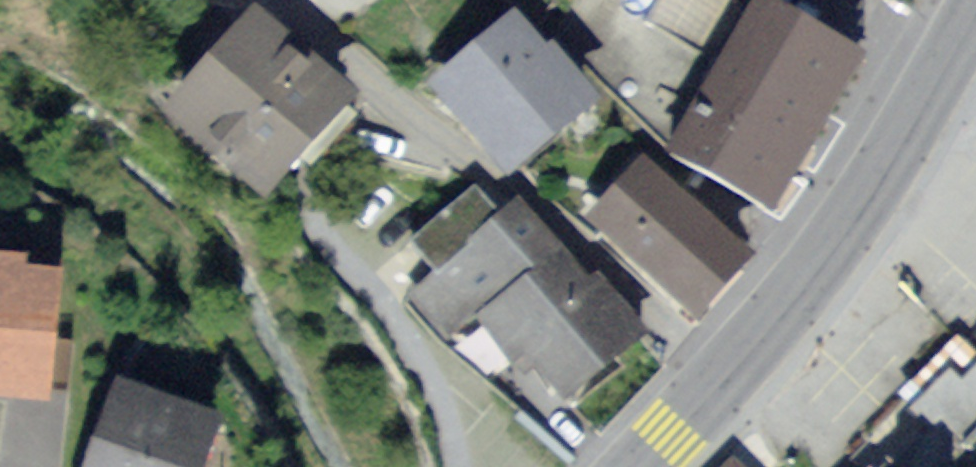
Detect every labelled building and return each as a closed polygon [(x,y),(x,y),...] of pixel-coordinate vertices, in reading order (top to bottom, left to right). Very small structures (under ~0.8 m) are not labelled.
[(762,0),(751,0),(659,150),(765,214),(859,58),(762,0)] [(352,97),(246,5),(155,111),(247,201),(352,97)] [(508,6),(428,73),(507,165),(586,99),(508,6)] [(752,256),(638,154),(581,217),(694,320),(752,256)] [(633,336),(512,206),(500,217),(475,191),(419,243),(444,270),(416,296),(454,337),(470,323),(510,365),(521,359),(561,403),(633,336)] [(60,265),(0,260),(0,383),(49,387),(60,265)] [(84,466),(200,466),(221,407),(115,374),(84,466)] [(948,446),(971,466),(975,466),(975,413),(948,446)] [(889,466),(971,466),(948,446),(927,426),(889,466)] [(736,457),(725,466),(746,466),(736,457)]
